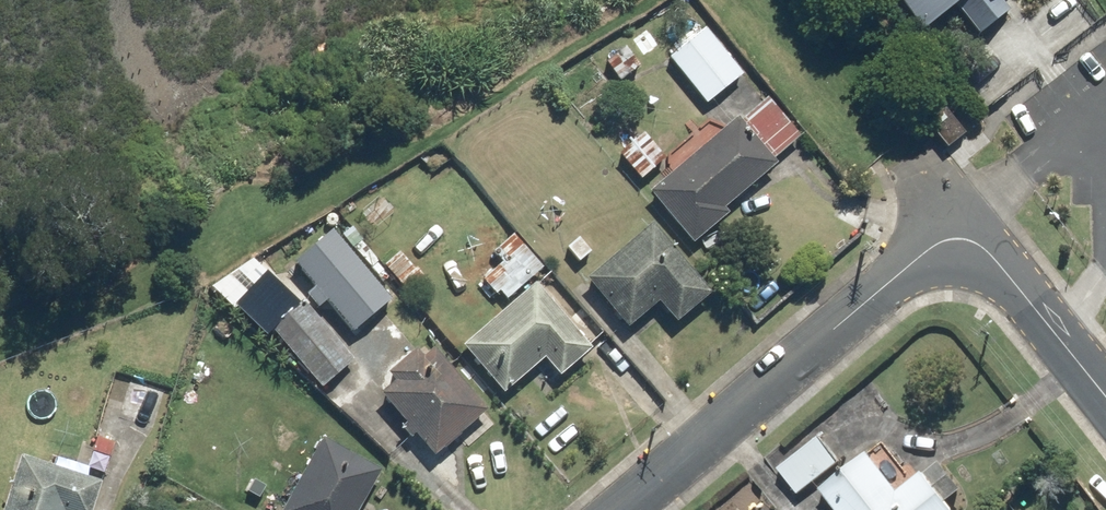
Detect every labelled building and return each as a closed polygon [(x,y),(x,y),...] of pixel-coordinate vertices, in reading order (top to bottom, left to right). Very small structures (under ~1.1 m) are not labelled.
[(923,28),(964,0),(903,0),(923,28)] [(706,25),(668,55),(708,104),(746,74),(706,25)] [(627,44),(607,60),(624,80),(644,63),(627,44)] [(738,116),(651,194),(696,243),(732,211),(730,208),(779,164),(772,156),(799,132),(772,102),(746,125),(738,116)] [(667,155),(646,132),(622,153),(643,177),(667,155)] [(716,289),(654,220),(587,281),(629,328),(661,299),(680,320),(716,289)] [(495,248),(506,259),(487,277),(510,301),(546,267),(524,243),(513,231),(495,248)] [(332,233),(295,264),(349,326),(386,295),(332,233)] [(402,252),(386,266),(412,296),(428,282),(402,252)] [(597,349),(537,283),(464,349),(508,396),(547,360),(564,379),(597,349)] [(302,299),(271,327),(324,387),(355,360),(302,299)] [(438,455),(488,409),(424,341),(387,376),(394,384),(382,395),(438,455)] [(841,459),(818,434),(780,468),(802,493),(841,459)] [(326,437),(288,509),(359,509),(382,466),(326,437)] [(822,487),(840,509),(954,509),(923,470),(900,488),(870,450),(822,487)] [(25,453),(6,509),(95,509),(105,479),(25,453)]
